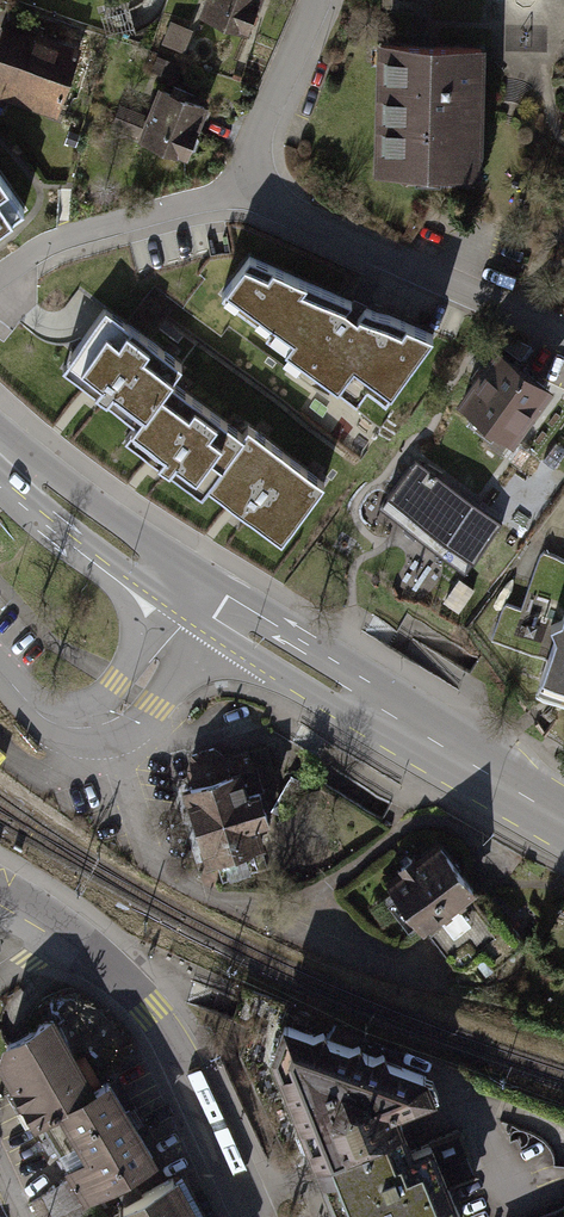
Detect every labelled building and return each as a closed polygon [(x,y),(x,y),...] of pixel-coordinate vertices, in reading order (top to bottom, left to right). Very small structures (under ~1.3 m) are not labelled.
[(200,17),(249,37),(265,0),(208,0),(200,17)] [(178,25),(171,45),(189,50),(195,31),(178,25)] [(3,91),(0,104),(0,105),(59,120),(76,53),(1,34),(0,37),(0,90),(3,91)] [(475,53),(368,53),(368,181),(475,180),(475,53)] [(159,91),(138,144),(189,163),(209,111),(159,91)] [(24,208),(0,174),(0,226),(24,208)] [(437,329),(250,247),(223,284),(359,391),(368,380),(388,396),(437,329)] [(160,372),(170,362),(106,313),(64,368),(126,416),(160,372)] [(507,354),(466,415),(519,451),(561,390),(507,354)] [(213,484),(248,440),(160,372),(126,416),(118,427),(205,495),(213,484)] [(329,492),(252,435),(248,440),(213,484),(292,542),(329,492)] [(504,522),(414,454),(375,506),(464,574),(504,522)] [(563,623),(537,686),(563,697),(563,624),(563,623)] [(241,759),(175,782),(203,861),(269,838),(241,759)] [(436,844),(389,881),(425,926),(472,888),(436,844)] [(152,1158),(107,1081),(86,1092),(68,1062),(70,1051),(52,1018),(7,1044),(2,1060),(53,1152),(59,1149),(73,1172),(32,1201),(40,1216),(67,1216),(95,1203),(90,1195),(152,1158)] [(277,1049),(325,1169),(344,1216),(459,1216),(460,1216),(445,1180),(474,1169),(459,1132),(412,1151),(406,1137),(394,1107),(435,1091),(427,1073),(287,1021),(277,1049)] [(114,1208),(119,1216),(202,1216),(180,1174),(114,1208)]
